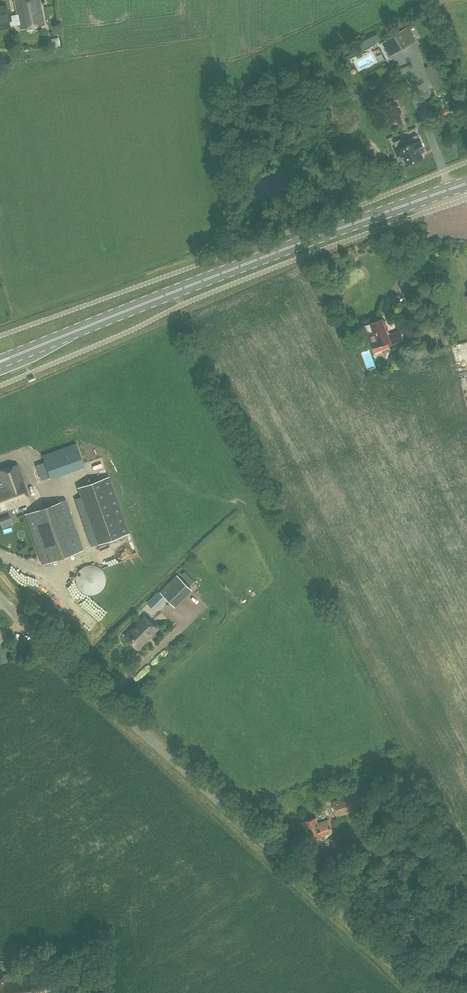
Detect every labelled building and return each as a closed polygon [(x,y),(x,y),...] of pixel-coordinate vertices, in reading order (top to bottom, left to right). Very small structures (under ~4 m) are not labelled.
[(11,15),(12,21),(13,25),(19,24),(20,29),(45,24),(40,0),(15,0),(17,14),(11,15)] [(10,26),(13,25),(12,21),(9,22),(6,5),(0,6),(0,28),(10,27),(10,26)] [(383,42),(392,56),(416,41),(407,27),(383,42)] [(376,32),(357,41),(362,50),(364,49),(381,40),(376,32)] [(448,108),(440,111),(442,117),(450,114),(448,108)] [(406,164),(408,163),(410,165),(413,163),(414,161),(423,157),(421,151),(425,150),(421,140),(420,141),(418,135),(407,140),(406,137),(394,142),(397,149),(396,150),(398,155),(402,154),(406,164)] [(389,335),(383,319),(362,326),(365,335),(367,334),(372,348),(388,342),(389,346),(404,340),(400,330),(389,335)] [(450,343),(446,327),(439,329),(443,345),(450,343)] [(366,351),(369,371),(378,369),(375,349),(366,351)] [(37,462),(44,478),(86,461),(78,442),(45,455),(46,458),(37,462)] [(2,483),(0,484),(0,510),(7,507),(8,510),(30,502),(17,465),(0,471),(0,477),(2,483)] [(128,532),(112,473),(82,481),(98,540),(128,532)] [(66,499),(26,513),(44,564),(84,550),(66,499)] [(12,513),(2,517),(6,526),(16,522),(12,513)] [(77,575),(76,579),(76,584),(79,589),(82,592),(87,594),(92,595),(97,593),(101,590),(104,586),(106,582),(106,577),(104,572),(101,568),(97,566),(92,564),(87,565),(82,567),(79,570),(77,575)] [(161,591),(175,606),(193,589),(178,574),(161,591)] [(159,593),(150,602),(157,609),(166,600),(159,593)] [(92,607),(103,617),(109,611),(98,601),(92,607)] [(126,635),(138,648),(159,628),(146,615),(126,635)] [(345,812),(364,805),(360,793),(341,800),(345,812)] [(314,839),(315,842),(323,839),(322,836),(333,832),(329,820),(319,823),(317,817),(302,822),(306,836),(310,835),(312,840),(314,839)]
